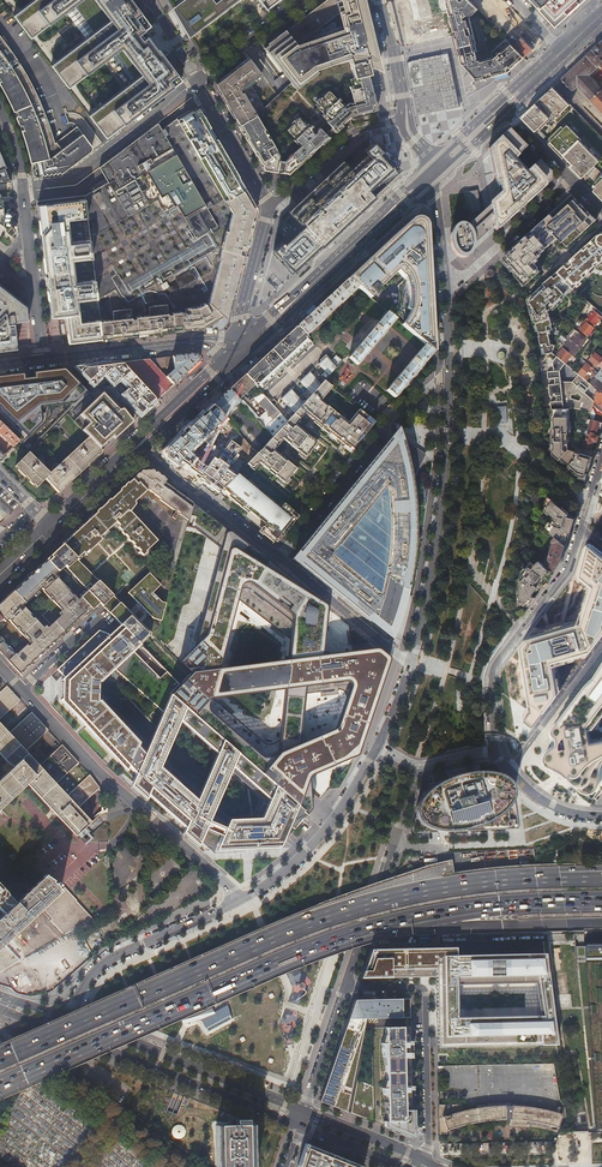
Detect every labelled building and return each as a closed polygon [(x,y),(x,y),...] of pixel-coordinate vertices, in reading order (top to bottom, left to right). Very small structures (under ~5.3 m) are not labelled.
[(181,80),(161,54),(144,31),(150,26),(131,0),(33,0),(13,15),(30,38),(74,5),(94,32),(51,65),(68,88),(115,52),(135,79),(88,115),(105,138),(181,80)] [(173,9),(190,38),(240,0),(219,0),(214,4),(210,0),(185,0),(173,9)] [(267,12),(283,0),(258,0),(267,12)] [(367,74),(370,73),(367,62),(369,62),(369,63),(370,64),(371,65),(372,65),(373,65),(374,64),(379,66),(363,0),(325,0),(281,34),(282,35),(273,41),(273,40),(264,47),(291,82),(295,88),(323,67),(349,60),(354,77),(367,74)] [(420,18),(432,15),(428,0),(416,0),(420,18)] [(457,45),(462,66),(477,82),(485,79),(481,60),(478,51),(476,52),(474,45),(477,44),(472,26),(469,23),(468,19),(470,18),(473,15),(471,13),(476,8),(469,0),(446,0),(457,45)] [(538,9),(539,8),(541,9),(540,10),(553,24),(570,8),(572,8),(573,8),(573,7),(573,6),(573,5),(577,1),(581,5),(586,0),(530,0),(538,9)] [(91,150),(92,148),(92,146),(77,126),(55,142),(45,110),(24,68),(0,35),(0,81),(0,82),(0,85),(4,91),(8,99),(14,112),(16,111),(18,115),(17,116),(16,117),(20,125),(21,126),(22,125),(24,130),(22,131),(25,139),(26,145),(29,154),(31,163),(34,162),(36,167),(34,169),(33,172),(35,173),(36,174),(36,175),(38,176),(40,175),(42,173),(44,175),(47,173),(48,175),(50,172),(53,174),(55,172),(57,173),(59,172),(61,173),(91,150)] [(513,45),(506,39),(495,50),(512,69),(525,57),(513,45)] [(562,79),(572,90),(577,85),(601,112),(601,89),(588,75),(600,64),(601,66),(601,41),(562,79)] [(535,51),(533,49),(526,56),(528,58),(535,51)] [(512,69),(495,50),(492,52),(494,57),(489,58),(490,63),(493,63),(494,67),(491,67),(494,77),(508,72),(512,69)] [(451,60),(449,53),(441,55),(432,57),(425,58),(418,59),(406,62),(412,89),(413,93),(414,98),(418,116),(430,113),(441,111),(445,110),(460,107),(455,82),(455,80),(454,79),(451,63),(451,60)] [(261,74),(250,58),(240,65),(241,67),(239,68),(238,67),(235,69),(228,75),(229,76),(226,78),(225,77),(216,84),(228,105),(230,103),(232,106),(230,108),(240,125),(246,121),(257,114),(265,107),(250,82),(261,74)] [(489,58),(481,60),(485,79),(494,77),(491,67),(494,67),(493,63),(490,63),(489,58)] [(375,108),(367,74),(354,77),(349,60),(323,67),(295,88),(291,82),(278,95),(265,107),(257,114),(246,121),(240,125),(265,168),(289,172),(327,136),(325,135),(332,129),(333,130),(351,114),(375,108)] [(553,87),(522,116),(529,123),(531,121),(539,130),(544,125),(541,123),(544,120),(547,122),(547,123),(558,112),(560,113),(570,104),(553,87)] [(199,108),(178,120),(224,201),(245,188),(215,138),(214,138),(212,135),(212,133),(212,132),(212,131),(211,131),(209,131),(207,127),(209,126),(199,108)] [(85,200),(88,225),(93,270),(101,338),(126,335),(147,333),(156,332),(155,323),(172,306),(175,312),(175,313),(191,298),(216,321),(217,321),(217,319),(219,318),(223,316),(191,286),(205,269),(207,268),(224,248),(239,231),(248,241),(250,237),(250,234),(251,232),(251,230),(252,229),(257,209),(253,202),(245,188),(224,201),(178,120),(176,118),(162,128),(160,125),(158,122),(117,153),(99,167),(103,173),(106,178),(90,189),(91,192),(85,196),(85,200)] [(594,166),(599,161),(597,159),(601,156),(592,147),(588,150),(579,141),(581,139),(567,125),(564,128),(562,125),(548,139),(571,162),(573,160),(576,162),(572,167),(582,178),(585,174),(597,187),(594,190),(601,198),(601,173),(594,166)] [(525,147),(508,131),(499,140),(498,139),(488,149),(495,183),(497,183),(498,187),(497,187),(496,188),(496,189),(497,190),(499,191),(499,194),(488,204),(493,228),(496,230),(515,212),(516,212),(515,212),(542,187),(546,183),(542,179),(549,173),(550,173),(538,161),(526,174),(512,160),(525,147)] [(389,158),(373,141),(364,149),(367,152),(350,167),(343,160),(281,218),(274,245),(275,245),(274,247),(275,248),(274,249),(275,251),(274,253),(293,273),(341,228),(340,227),(345,223),(346,223),(347,222),(348,221),(348,220),(349,219),(350,219),(351,219),(351,218),(352,218),(352,217),(351,216),(357,212),(358,213),(376,195),(369,187),(381,176),(385,181),(400,168),(392,160),(391,161),(388,159),(389,158)] [(11,180),(11,179),(9,179),(4,168),(6,167),(0,151),(0,181),(11,180)] [(473,191),(469,192),(472,209),(480,207),(477,191),(473,191)] [(596,220),(571,195),(505,256),(525,285),(540,271),(530,261),(534,257),(536,259),(541,255),(539,253),(546,246),(547,247),(553,242),(554,243),(559,239),(566,247),(596,220)] [(76,201),(37,204),(46,276),(93,270),(88,225),(85,200),(76,201)] [(483,208),(464,226),(469,255),(470,253),(488,237),(496,230),(493,228),(488,204),(483,208)] [(349,280),(357,287),(371,298),(378,289),(379,290),(399,270),(407,278),(398,287),(399,291),(399,296),(399,301),(398,305),(397,308),(395,312),(405,321),(401,324),(425,344),(433,352),(433,343),(432,343),(431,339),(432,339),(432,338),(431,338),(430,330),(432,330),(428,275),(427,275),(426,264),(427,264),(425,230),(424,230),(424,227),(425,227),(425,224),(422,221),(421,222),(419,221),(417,221),(417,219),(415,220),(412,221),(410,222),(397,234),(349,280)] [(468,256),(469,255),(464,226),(463,225),(461,224),(459,224),(458,224),(457,225),(455,225),(454,226),(453,228),(453,232),(452,236),(452,241),(452,242),(453,246),(454,249),(455,251),(456,252),(457,257),(459,258),(461,258),(462,258),(464,258),(465,258),(466,257),(467,257),(468,256)] [(13,228),(8,234),(12,238),(16,233),(14,231),(14,230),(13,228)] [(452,236),(453,232),(453,228),(451,230),(450,232),(449,236),(449,239),(449,242),(449,244),(450,247),(451,250),(452,252),(454,255),(457,257),(456,252),(455,251),(454,249),(453,246),(452,242),(452,241),(452,236)] [(558,271),(573,288),(585,277),(583,275),(589,270),(591,272),(597,266),(595,264),(599,261),(601,263),(601,262),(601,230),(558,271)] [(239,231),(224,248),(242,267),(242,264),(248,241),(239,231)] [(224,248),(207,268),(222,283),(233,295),(234,289),(236,289),(242,267),(224,248)] [(207,268),(205,269),(191,286),(223,316),(229,313),(230,306),(214,292),(222,283),(207,268)] [(93,270),(46,276),(49,301),(51,311),(52,311),(53,314),(59,314),(65,313),(68,342),(101,338),(93,270)] [(573,288),(558,271),(528,299),(531,309),(539,332),(550,330),(553,329),(551,325),(554,324),(552,317),(550,318),(548,310),(551,307),(552,308),(573,288)] [(357,287),(349,280),(348,279),(297,326),(306,336),(357,287)] [(233,295),(222,283),(214,292),(230,306),(233,295)] [(17,348),(16,347),(15,343),(13,338),(11,334),(15,333),(13,321),(28,320),(27,305),(0,284),(0,350),(17,348)] [(207,326),(216,321),(191,298),(175,313),(176,313),(178,318),(187,328),(192,327),(204,326),(204,325),(206,324),(207,326)] [(172,306),(155,323),(156,332),(161,331),(167,330),(167,329),(170,328),(170,330),(187,328),(178,318),(176,313),(175,313),(175,312),(172,306)] [(585,320),(587,322),(594,327),(601,317),(594,310),(585,320)] [(387,312),(360,343),(369,350),(389,327),(395,319),(387,312)] [(588,335),(594,327),(587,322),(583,327),(581,325),(579,328),(588,335)] [(304,354),(314,345),(306,336),(297,326),(286,336),(304,354)] [(551,333),(539,336),(543,354),(546,354),(553,352),(556,346),(552,345),(551,340),(550,340),(549,334),(551,334),(551,333)] [(573,334),(569,338),(571,339),(579,346),(586,338),(581,334),(579,336),(577,338),(575,336),(573,334)] [(289,368),(304,354),(286,336),(266,355),(284,372),(286,371),(283,369),(287,365),(289,368)] [(564,346),(563,347),(564,347),(573,354),(579,346),(571,339),(565,346),(564,346)] [(360,343),(348,357),(356,364),(357,364),(369,350),(360,343)] [(418,351),(398,375),(406,383),(433,352),(425,344),(418,351)] [(564,347),(557,356),(566,363),(573,354),(564,347)] [(554,361),(557,356),(553,352),(546,354),(548,372),(554,371),(554,361)] [(598,366),(599,365),(601,361),(601,357),(596,352),(590,359),(598,366)] [(164,370),(162,372),(173,385),(199,360),(196,354),(149,359),(157,368),(173,366),(173,370),(168,374),(164,370)] [(279,378),(284,372),(266,355),(260,360),(279,378)] [(336,355),(330,362),(336,368),(342,361),(336,355)] [(560,371),(566,363),(557,356),(554,361),(554,371),(548,372),(549,379),(555,378),(555,384),(549,385),(550,397),(556,396),(557,401),(551,402),(551,409),(563,408),(561,382),(560,371)] [(325,372),(324,374),(327,378),(329,376),(336,368),(330,362),(330,361),(329,362),(327,362),(323,358),(318,364),(325,372)] [(149,359),(121,362),(156,400),(173,385),(162,372),(157,368),(149,359)] [(261,394),(279,378),(260,360),(244,375),(254,385),(259,391),(261,394)] [(156,400),(121,362),(76,368),(92,386),(102,376),(140,415),(156,400)] [(587,363),(579,373),(580,374),(587,380),(590,376),(587,374),(588,372),(589,373),(590,371),(593,373),(594,371),(595,370),(596,369),(595,369),(587,363)] [(346,366),(340,370),(343,374),(339,377),(344,384),(354,377),(346,366)] [(594,371),(593,373),(596,376),(599,379),(601,381),(601,368),(599,372),(595,370),(594,371)] [(63,370),(0,377),(0,421),(19,440),(22,443),(41,423),(39,406),(77,401),(85,392),(63,370)] [(307,390),(299,397),(305,402),(325,380),(327,378),(324,374),(317,380),(309,372),(299,381),(307,390)] [(591,384),(590,383),(587,380),(580,374),(573,382),(561,382),(563,408),(569,408),(576,408),(590,413),(594,400),(585,392),(591,384)] [(239,400),(254,385),(244,375),(229,389),(239,400)] [(398,375),(385,390),(394,397),(406,383),(398,375)] [(590,383),(591,384),(601,391),(601,392),(601,383),(598,380),(599,379),(596,376),(590,383)] [(348,423),(320,400),(332,386),(325,380),(305,402),(287,421),(273,437),(264,448),(260,451),(290,475),(296,468),(287,461),(286,461),(280,456),(278,456),(277,454),(276,454),(276,452),(273,449),(275,446),(274,446),(278,440),(279,441),(282,438),(285,441),(287,441),(287,442),(289,442),(290,444),(296,449),(296,450),(299,452),(305,456),(309,450),(310,451),(316,443),(307,435),(306,437),(300,432),(301,430),(293,424),(298,418),(299,419),(303,415),(310,420),(311,418),(314,420),(313,422),(320,428),(321,427),(331,435),(330,436),(350,453),(375,422),(359,409),(348,423)] [(230,411),(240,402),(239,400),(229,389),(213,404),(225,419),(230,414),(230,411)] [(288,407),(281,414),(287,421),(305,402),(299,397),(298,398),(290,390),(280,399),(288,407)] [(256,394),(254,396),(253,397),(258,402),(264,397),(261,394),(259,391),(256,394)] [(594,400),(601,407),(601,392),(601,391),(600,393),(598,391),(594,396),(596,398),(594,400)] [(493,418),(513,417),(512,392),(507,393),(503,393),(496,393),(491,394),(493,418)] [(102,451),(132,422),(122,409),(101,394),(73,421),(88,437),(102,451)] [(272,418),(263,426),(273,437),(287,421),(281,414),(273,406),(270,402),(264,397),(258,402),(272,418)] [(588,471),(592,457),(587,455),(586,457),(580,455),(581,453),(568,449),(568,431),(571,431),(570,421),(569,421),(569,408),(563,408),(551,409),(552,413),(553,413),(553,419),(552,419),(552,444),(553,444),(553,450),(552,450),(552,454),(559,460),(561,459),(568,466),(567,467),(577,475),(584,477),(586,470),(588,471)] [(591,419),(588,431),(589,431),(586,441),(585,440),(583,447),(591,450),(594,441),(597,442),(599,436),(596,435),(598,427),(601,428),(601,425),(601,422),(591,419)] [(19,440),(0,421),(0,434),(13,447),(19,440)] [(243,426),(237,431),(252,447),(257,453),(260,450),(260,451),(264,448),(243,426)] [(416,447),(395,434),(294,558),(398,644),(405,623),(411,602),(415,581),(418,558),(418,536),(418,515),(416,493),(412,472),(424,453),(416,447)] [(57,492),(102,451),(88,437),(80,444),(78,442),(73,447),(75,449),(59,466),(57,463),(51,468),(54,471),(50,474),(42,466),(44,464),(39,459),(37,461),(29,453),(15,466),(36,488),(45,479),(57,492)] [(252,447),(237,463),(243,469),(247,463),(257,453),(252,447)] [(290,475),(260,451),(260,450),(257,453),(247,463),(252,468),(255,464),(256,465),(259,462),(269,470),(270,469),(276,474),(275,475),(284,483),(290,475)] [(138,474),(119,492),(131,504),(132,502),(133,502),(145,491),(146,490),(160,499),(161,498),(189,518),(193,502),(166,483),(166,480),(156,473),(155,473),(153,471),(138,474)] [(237,474),(223,490),(239,503),(238,504),(242,508),(243,506),(247,509),(248,508),(251,510),(258,516),(264,521),(265,520),(268,523),(262,529),(263,530),(276,541),(297,515),(284,503),(279,509),(278,510),(268,502),(270,501),(257,490),(258,488),(252,483),(250,485),(237,474)] [(239,503),(223,490),(221,491),(237,505),(238,504),(239,503)] [(93,516),(108,530),(114,524),(112,521),(115,518),(116,519),(127,510),(126,508),(131,504),(119,492),(93,516)] [(566,546),(574,519),(567,517),(569,513),(562,507),(561,508),(556,505),(557,504),(547,495),(544,505),(547,508),(545,510),(553,516),(551,519),(553,521),(548,526),(553,529),(550,533),(555,537),(566,546)] [(279,509),(270,501),(268,502),(278,510),(279,509)] [(112,521),(114,524),(116,526),(115,527),(119,530),(118,531),(121,535),(122,534),(125,537),(125,538),(128,542),(129,541),(132,545),(131,545),(135,549),(135,548),(139,551),(138,552),(141,555),(144,552),(144,551),(155,540),(127,510),(116,519),(115,518),(112,521)] [(297,515),(276,541),(277,542),(299,516),(297,515)] [(105,533),(108,530),(93,516),(91,518),(105,533)] [(100,538),(105,533),(91,518),(62,544),(77,559),(84,553),(86,555),(101,540),(100,538)] [(276,541),(263,530),(261,532),(274,543),(276,541)] [(548,559),(543,565),(553,574),(560,564),(566,546),(555,537),(552,541),(553,542),(548,559)] [(62,544),(46,559),(47,560),(58,572),(81,597),(93,610),(100,603),(122,625),(141,644),(152,633),(77,559),(62,544)] [(577,577),(590,588),(579,625),(524,641),(519,648),(527,707),(522,713),(523,722),(532,729),(556,696),(551,668),(586,657),(601,636),(601,559),(586,545),(577,577)] [(386,652),(379,649),(323,656),(327,607),(235,550),(232,550),(230,552),(207,637),(176,666),(190,675),(180,684),(170,694),(186,707),(196,716),(222,739),(234,749),(264,775),(270,780),(300,807),(309,779),(312,775),(359,755),(391,658),(386,652)] [(40,565),(13,590),(24,602),(28,598),(30,599),(34,595),(38,591),(41,588),(43,591),(49,598),(51,596),(54,600),(53,601),(62,610),(59,613),(61,616),(58,618),(54,622),(66,635),(70,631),(69,630),(72,627),(83,617),(85,615),(86,616),(93,610),(81,597),(78,600),(77,601),(75,598),(76,597),(73,594),(72,595),(69,592),(70,591),(58,578),(56,579),(54,576),(56,574),(58,572),(47,560),(40,566),(40,565)] [(545,577),(548,580),(553,574),(543,565),(538,561),(535,565),(531,562),(525,569),(526,570),(523,574),(522,574),(516,580),(518,605),(524,604),(524,603),(528,606),(534,598),(531,595),(545,577)] [(161,584),(149,572),(128,592),(154,618),(161,620),(165,602),(162,601),(153,592),(161,584)] [(66,635),(54,622),(51,625),(49,627),(46,624),(43,627),(34,617),(33,618),(30,615),(31,614),(25,608),(23,609),(21,607),(22,605),(25,603),(24,602),(13,590),(0,603),(0,604),(0,617),(3,619),(5,622),(9,619),(16,627),(18,626),(21,629),(19,630),(23,634),(25,633),(31,640),(30,641),(32,643),(29,646),(27,644),(16,654),(15,653),(8,661),(13,667),(22,676),(40,659),(39,658),(62,636),(63,637),(66,635)] [(50,610),(46,613),(54,622),(58,618),(50,610)] [(54,622),(46,613),(43,616),(51,625),(54,622)] [(141,644),(122,625),(111,634),(99,630),(56,670),(63,676),(62,702),(127,771),(135,779),(131,788),(146,802),(149,795),(185,827),(183,833),(194,844),(202,824),(218,832),(215,838),(288,838),(308,814),(300,807),(270,780),(264,794),(256,814),(225,815),(221,823),(205,816),(228,763),(234,749),(222,739),(216,753),(197,800),(161,768),(180,721),(186,707),(170,694),(163,712),(147,752),(139,745),(140,741),(98,699),(99,684),(115,669),(134,651),(141,644)] [(30,642),(30,641),(31,640),(25,633),(23,634),(30,642)] [(41,659),(54,647),(63,637),(62,636),(39,658),(40,659),(41,659)] [(3,655),(8,661),(15,653),(0,637),(0,652),(3,655)] [(134,651),(115,669),(163,712),(170,694),(180,684),(167,671),(161,678),(134,651)] [(591,793),(595,791),(598,787),(599,779),(599,769),(601,762),(601,761),(601,737),(588,740),(586,729),(593,728),(601,716),(601,657),(597,664),(593,673),(583,681),(551,725),(550,727),(550,729),(552,731),(554,732),(555,734),(555,737),(555,739),(554,741),(546,747),(544,749),(543,751),(542,752),(542,755),(542,757),(543,760),(546,763),(550,765),(554,767),(559,769),(564,773),(569,779),(575,785),(579,790),(583,792),(586,793),(591,793)] [(20,700),(6,686),(0,692),(0,719),(20,700)] [(196,716),(186,707),(180,721),(216,753),(222,739),(196,716)] [(0,780),(0,808),(27,783),(76,837),(91,822),(85,815),(77,807),(99,787),(89,774),(66,796),(55,784),(78,763),(61,745),(39,766),(25,751),(48,730),(31,712),(8,733),(0,724),(0,754),(10,765),(11,765),(13,767),(0,780)] [(234,749),(228,763),(264,794),(270,780),(264,775),(234,749)] [(467,767),(468,773),(469,773),(474,772),(479,772),(485,772),(491,773),(495,774),(500,776),(504,777),(507,779),(496,768),(482,764),(467,767)] [(427,831),(431,832),(435,833),(440,834),(449,834),(460,833),(467,832),(469,831),(477,829),(484,826),(490,823),(496,819),(501,815),(506,811),(510,806),(514,799),(514,796),(515,794),(514,789),(512,785),(510,782),(507,779),(504,777),(500,776),(495,774),(491,773),(485,772),(479,772),(474,772),(469,773),(468,773),(463,774),(457,775),(443,781),(441,782),(436,784),(431,787),(427,790),(422,794),(420,798),(419,799),(417,801),(415,805),(414,809),(413,812),(413,815),(414,818),(415,820),(416,823),(418,825),(420,827),(423,829),(427,831)] [(426,776),(419,799),(420,798),(422,794),(427,790),(431,787),(436,784),(441,782),(443,781),(440,773),(426,776)] [(519,829),(514,796),(514,799),(510,806),(506,811),(501,815),(496,819),(490,823),(484,826),(477,829),(469,831),(467,832),(519,829)] [(414,818),(413,815),(409,827),(414,834),(435,833),(431,832),(427,831),(423,829),(420,827),(418,825),(416,823),(415,820),(414,818)] [(19,960),(4,943),(41,908),(50,918),(48,920),(63,935),(92,919),(76,901),(76,900),(64,887),(60,891),(45,876),(16,903),(5,913),(0,918),(0,971),(19,960)] [(5,913),(16,903),(8,894),(9,892),(0,883),(0,908),(5,913)] [(401,902),(390,904),(392,917),(404,915),(401,902)] [(120,916),(115,920),(118,923),(116,925),(121,930),(129,923),(125,917),(123,919),(120,916)] [(583,945),(584,959),(601,958),(601,944),(583,945)] [(389,975),(437,974),(438,956),(456,955),(456,948),(371,950),(358,984),(389,982),(389,975)] [(456,955),(438,956),(437,974),(438,1056),(557,1050),(544,954),(456,955)] [(192,996),(158,998),(162,1012),(179,1011),(183,1025),(200,1020),(207,1031),(231,1018),(227,1006),(214,1013),(209,1003),(193,1007),(192,996)] [(346,1111),(366,1019),(410,1018),(410,998),(353,999),(320,1101),(346,1111)] [(402,1026),(385,1027),(387,1121),(404,1121),(404,1109),(402,1026)] [(372,1087),(357,1081),(350,1113),(373,1122),(372,1087)] [(463,1104),(438,1105),(438,1134),(447,1134),(447,1130),(466,1124),(490,1121),(510,1120),(510,1128),(525,1129),(526,1122),(558,1129),(562,1116),(542,1111),(514,1107),(488,1107),(464,1111),(463,1104)] [(413,1109),(404,1109),(404,1121),(387,1121),(381,1121),(381,1126),(407,1136),(414,1136),(413,1109)] [(221,1166),(249,1166),(248,1125),(220,1125),(221,1166)] [(297,1166),(363,1166),(309,1145),(304,1148),(297,1166)]
